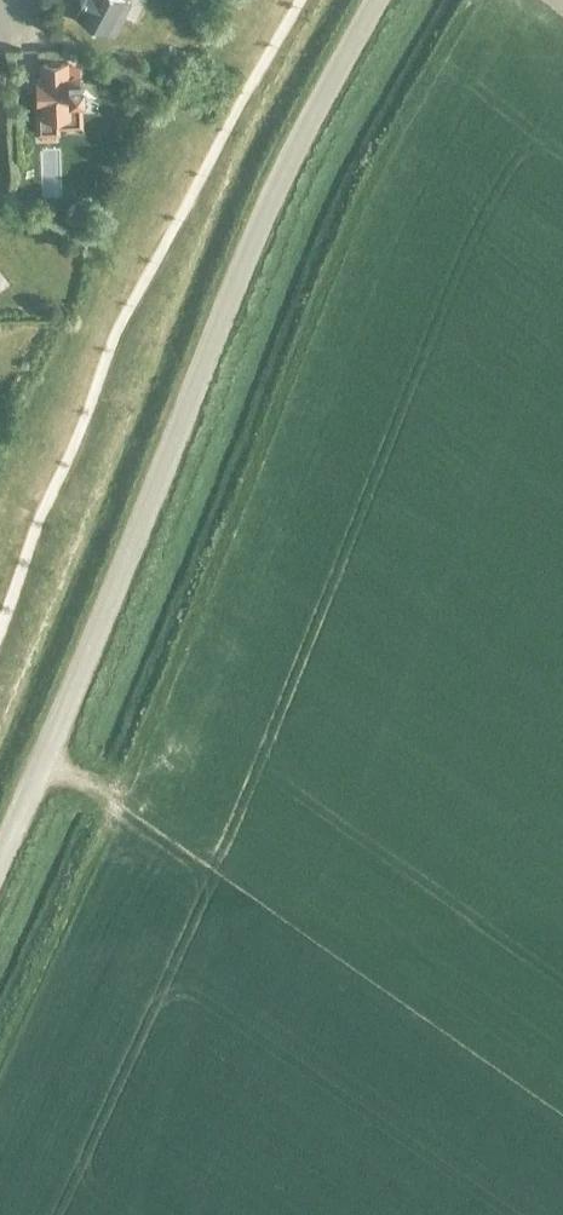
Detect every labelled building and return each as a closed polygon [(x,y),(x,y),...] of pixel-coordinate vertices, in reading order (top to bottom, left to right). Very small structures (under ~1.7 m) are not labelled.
[(76,16),(112,35),(121,18),(115,15),(122,0),(81,0),(80,2),(83,4),(76,16)] [(77,97),(83,96),(82,80),(76,81),(76,77),(66,78),(65,63),(57,63),(57,62),(49,62),(49,63),(41,63),(42,78),(37,79),(38,101),(42,101),(43,115),(38,115),(39,132),(55,131),(54,116),(67,115),(67,100),(77,100),(77,97)]
